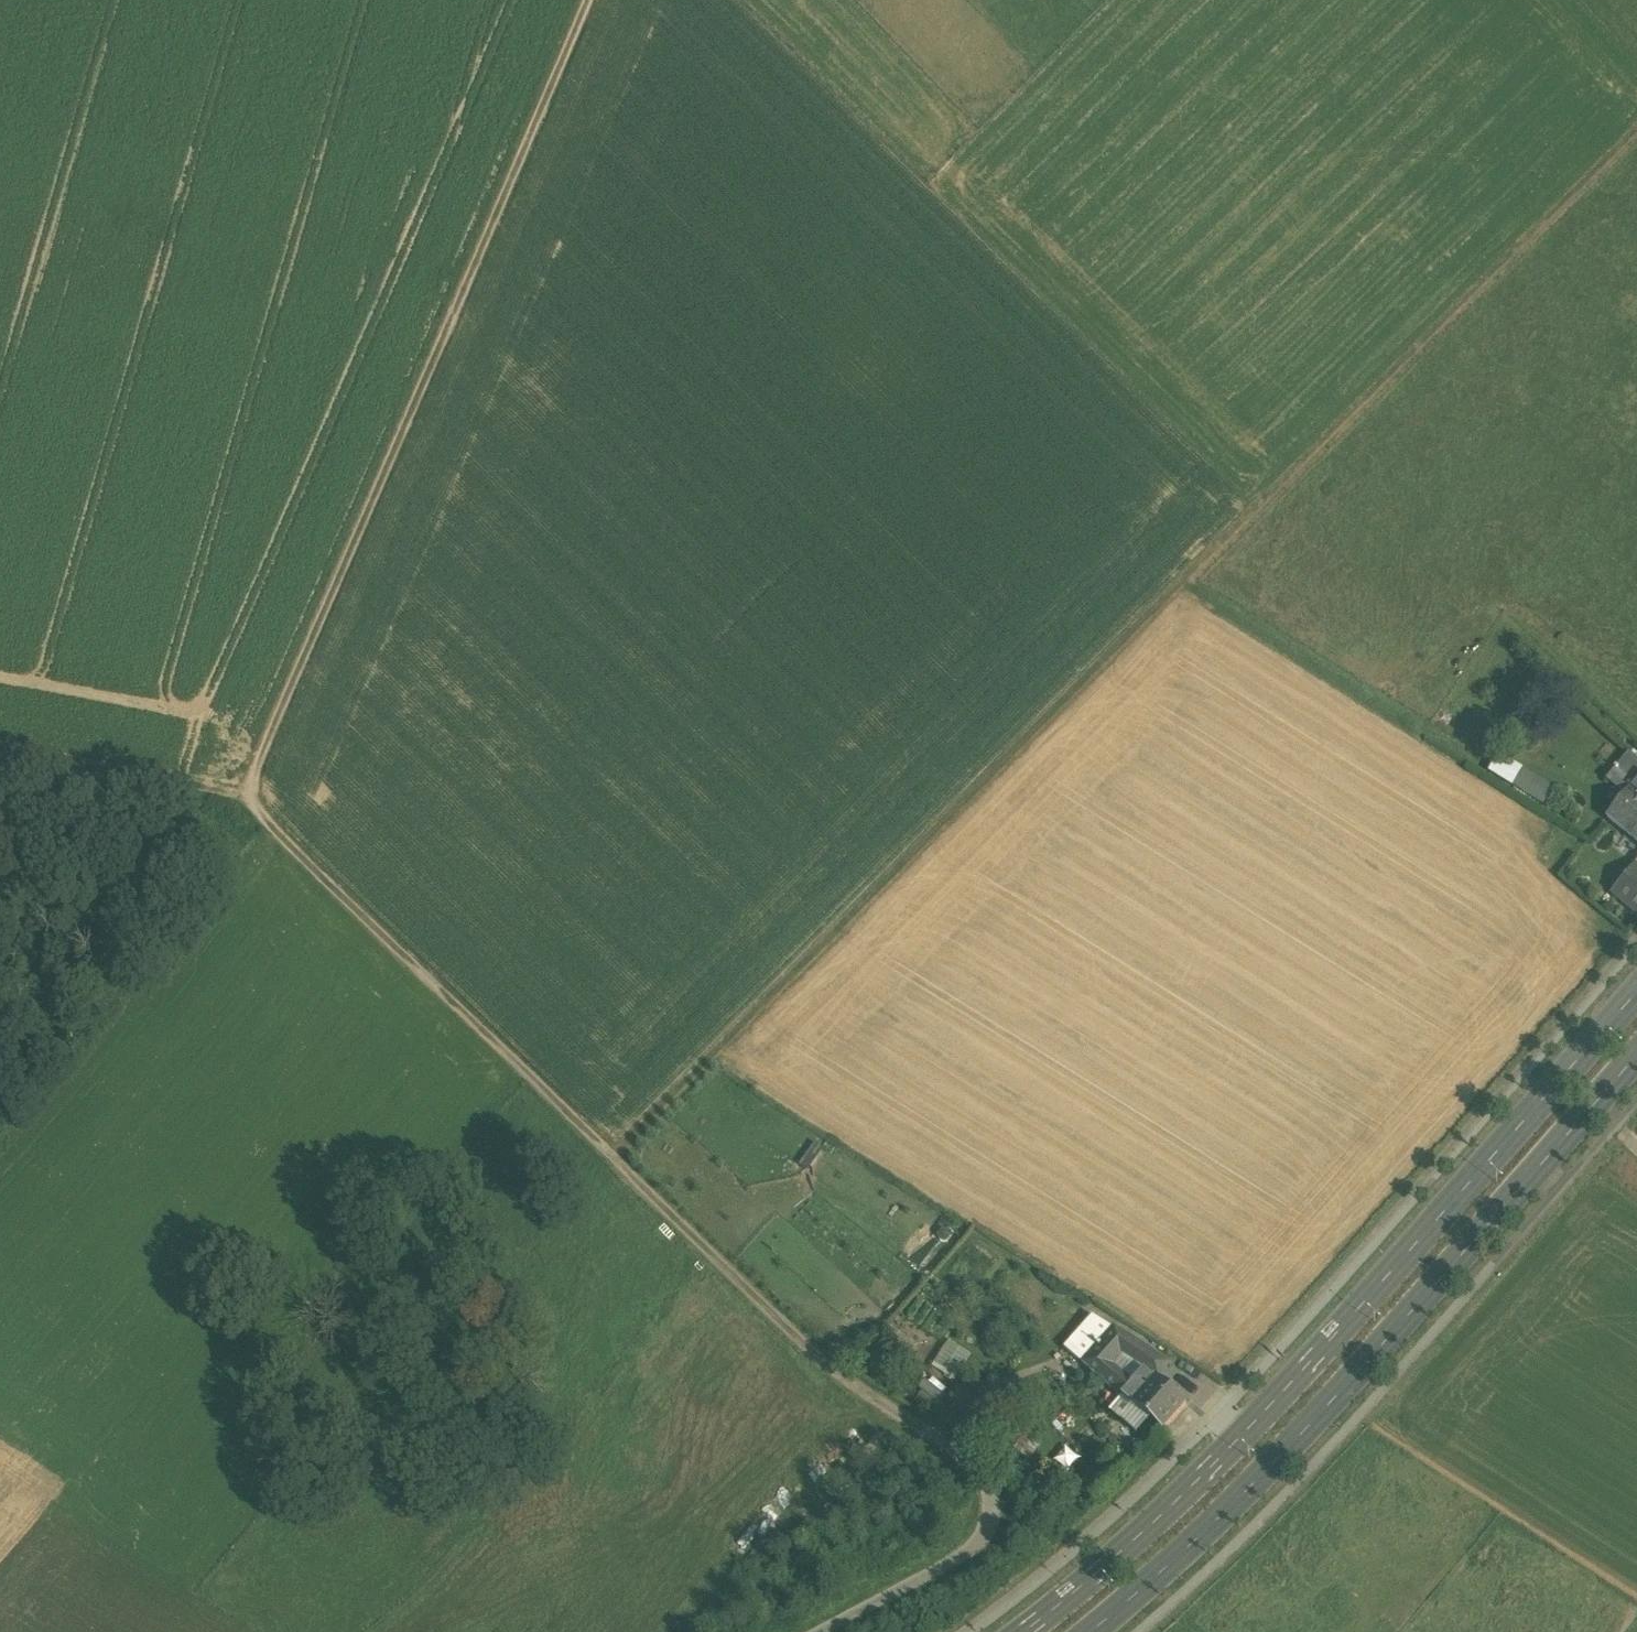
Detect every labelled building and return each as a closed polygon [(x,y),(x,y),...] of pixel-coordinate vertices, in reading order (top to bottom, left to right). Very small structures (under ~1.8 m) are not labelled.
[(1631,752),(1618,767),(1636,784),(1636,757),(1631,752)] [(1553,789),(1521,770),(1513,784),(1543,804),(1553,789)] [(1629,792),(1608,817),(1636,843),(1636,798),(1631,793),(1629,792)] [(1612,893),(1636,913),(1636,868),(1634,865),(1612,893)] [(1085,1365),(1102,1380),(1112,1368),(1121,1357),(1132,1343),(1115,1329),(1085,1365)] [(954,1378),(968,1357),(947,1343),(933,1364),(954,1378)] [(1132,1343),(1121,1357),(1145,1374),(1156,1380),(1158,1382),(1162,1376),(1168,1365),(1132,1343)] [(1126,1401),(1133,1407),(1144,1395),(1134,1387),(1112,1368),(1102,1380),(1126,1401)] [(1134,1387),(1144,1395),(1156,1380),(1145,1374),(1134,1387)] [(1162,1376),(1158,1382),(1171,1393),(1175,1388),(1162,1376)] [(1158,1382),(1156,1380),(1144,1395),(1133,1407),(1135,1409),(1150,1422),(1163,1433),(1187,1407),(1171,1393),(1158,1382)] [(1124,1421),(1135,1409),(1133,1407),(1126,1401),(1114,1415),(1123,1423),(1124,1421)] [(1150,1422),(1135,1409),(1124,1421),(1139,1434),(1150,1422)]
